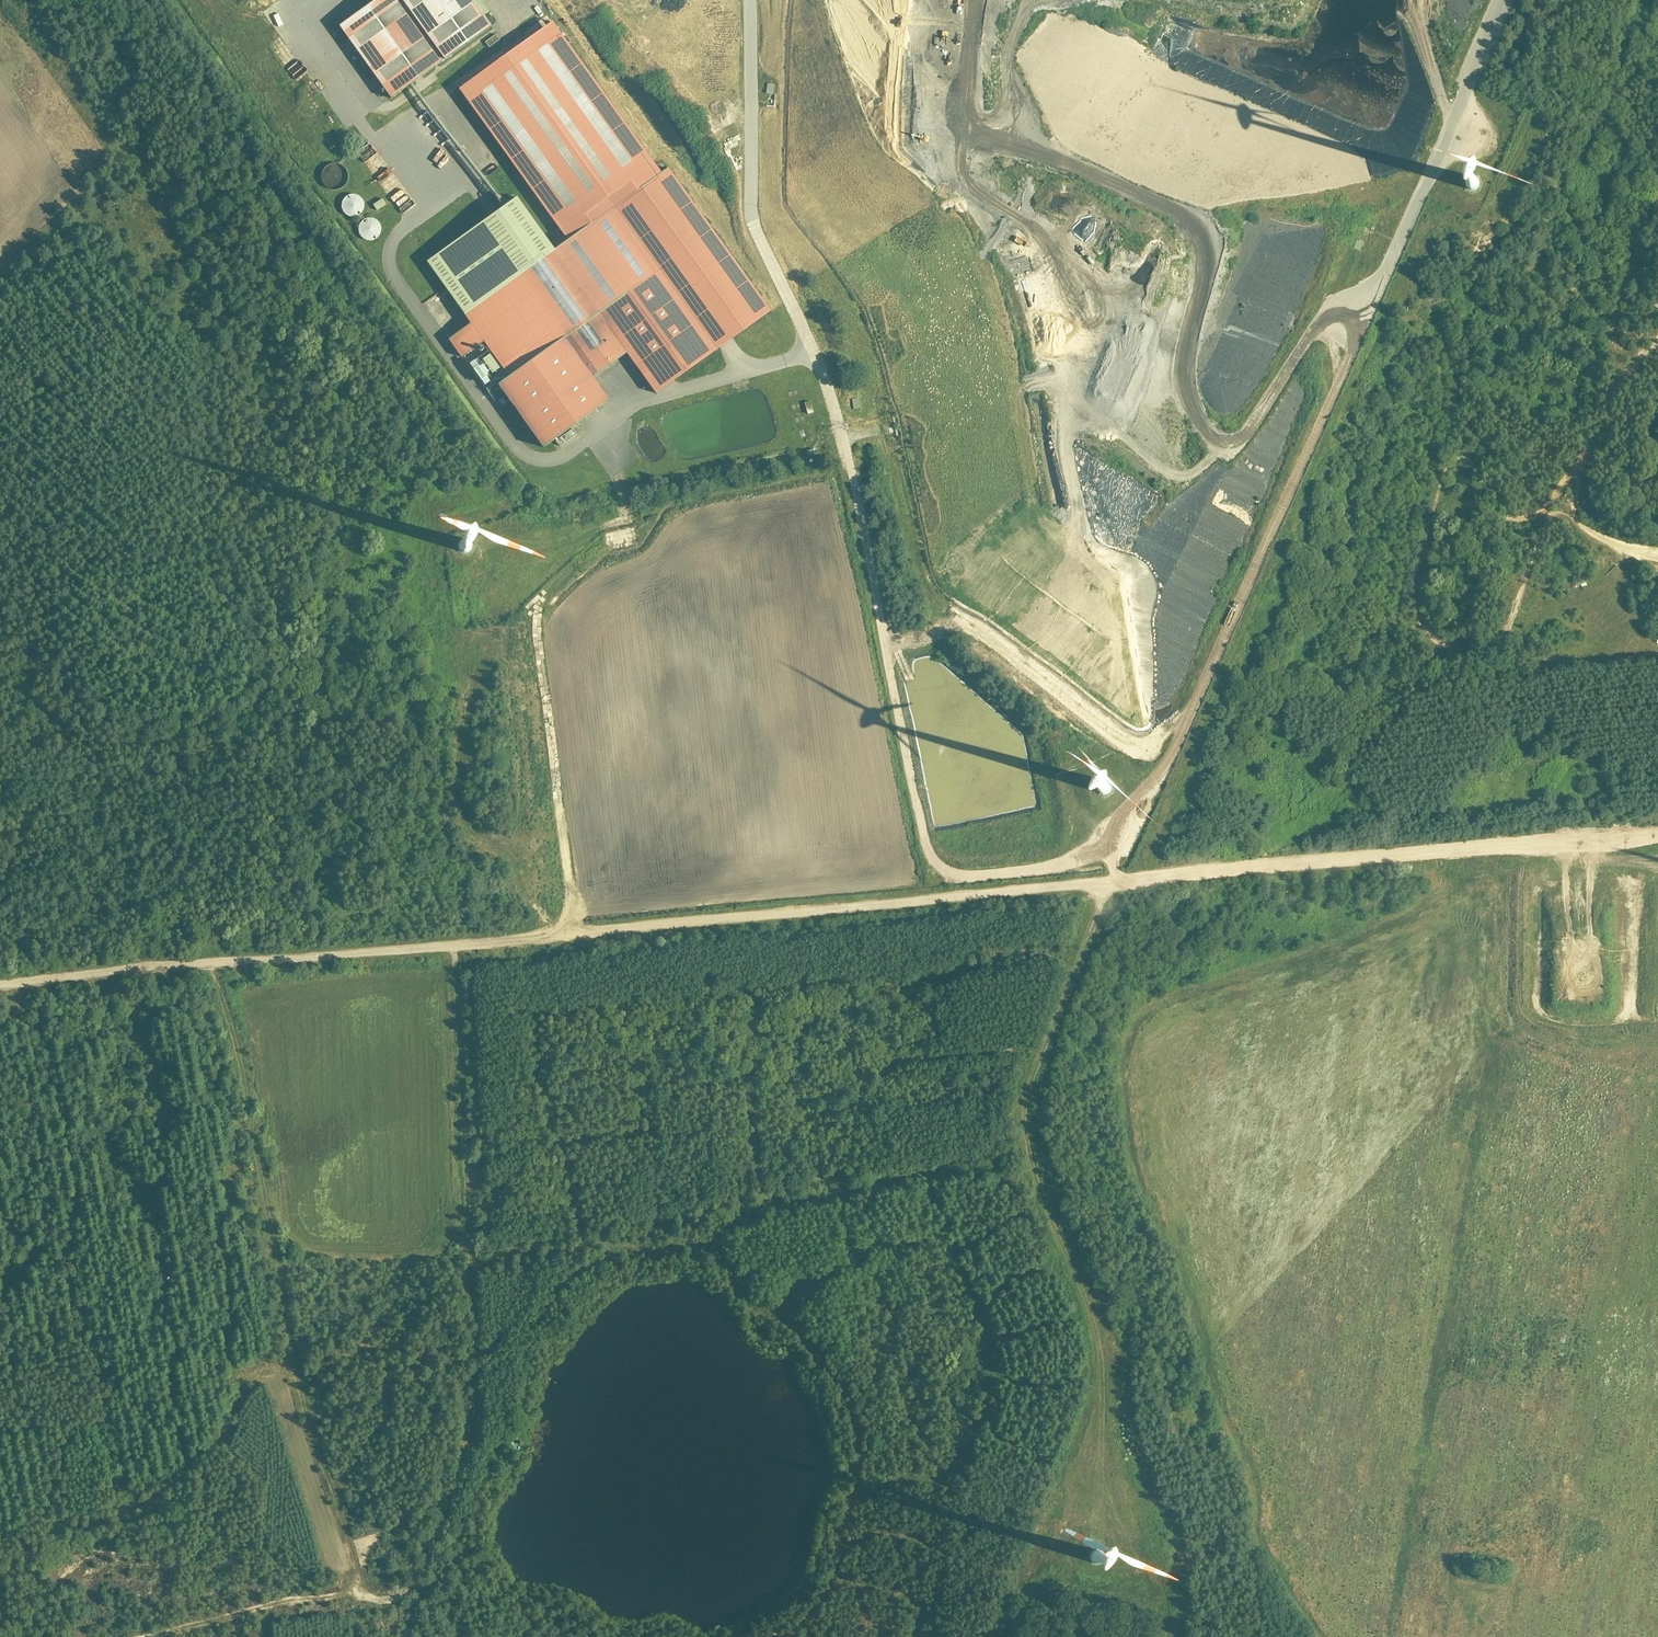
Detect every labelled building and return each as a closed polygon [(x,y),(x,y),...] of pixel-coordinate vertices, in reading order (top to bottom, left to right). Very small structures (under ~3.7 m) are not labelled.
[(384,99),(484,32),(462,0),(377,0),(336,27),(384,99)] [(552,25),(459,91),(566,242),(551,253),(515,202),(427,264),(472,328),(452,343),(464,360),(488,393),(495,388),(540,451),(603,407),(586,383),(625,355),(653,396),(769,313),(668,170),(660,176),(552,25)]
